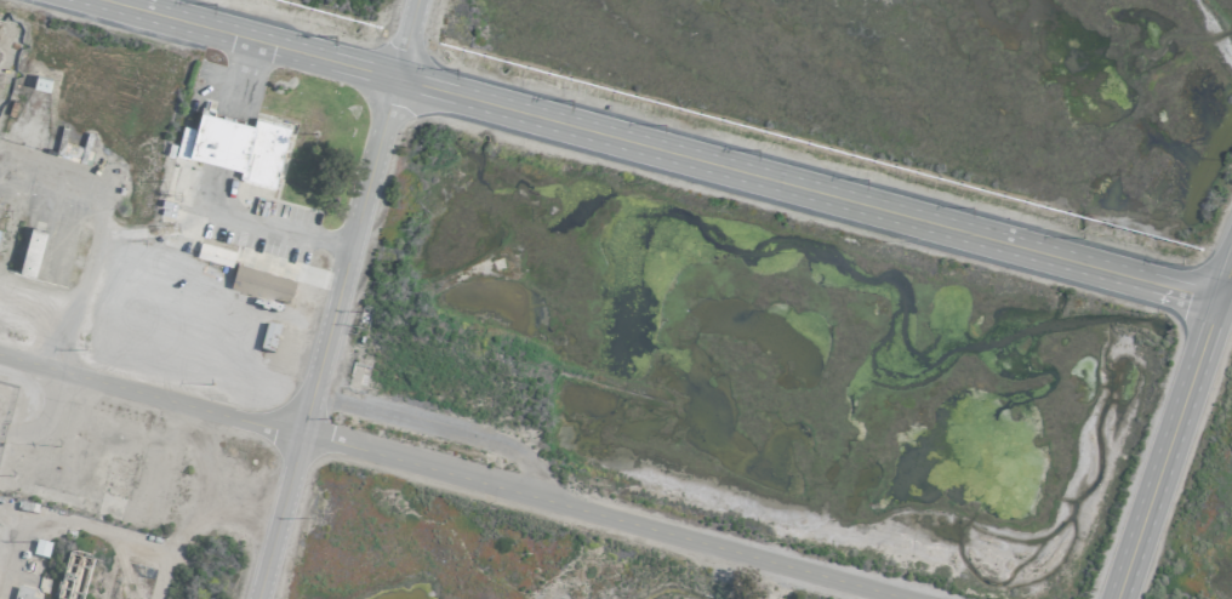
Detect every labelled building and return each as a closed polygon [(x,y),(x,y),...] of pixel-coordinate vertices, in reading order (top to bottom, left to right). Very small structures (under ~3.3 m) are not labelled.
[(49,76),(33,74),(30,85),(46,89),(49,76)] [(239,167),(236,177),(274,186),(287,125),(251,118),(250,121),(198,109),(193,127),(179,124),(173,153),(239,167)] [(32,274),(44,229),(28,226),(16,269),(32,274)] [(233,247),(196,241),(194,257),(229,263),(233,247)] [(286,303),(293,278),(234,262),(227,287),(286,303)] [(279,325),(266,321),(258,347),(270,350),(279,325)] [(44,558),(49,542),(34,538),(29,553),(44,558)] [(29,597),(30,588),(13,586),(11,598),(36,598),(29,597)]
